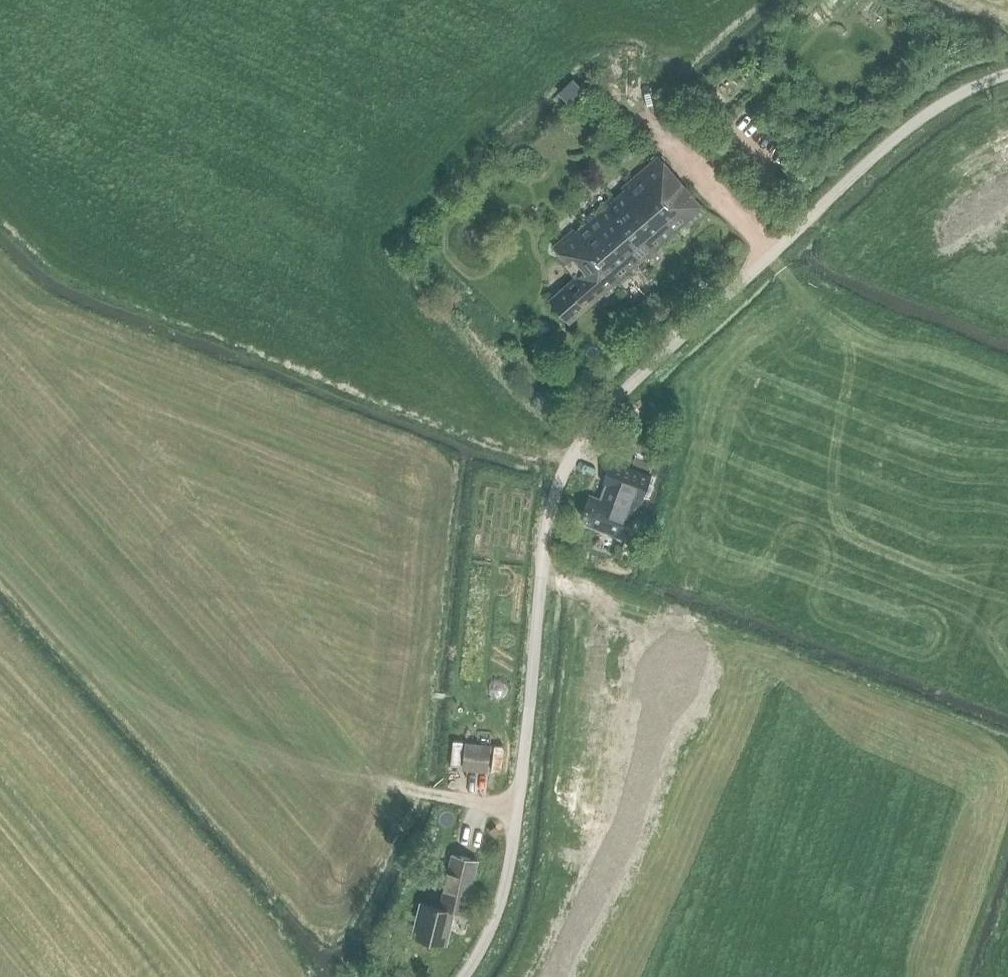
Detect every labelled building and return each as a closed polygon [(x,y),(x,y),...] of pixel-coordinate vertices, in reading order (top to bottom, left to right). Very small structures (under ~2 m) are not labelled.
[(561,91),(570,101),(581,90),(572,80),(561,91)] [(667,241),(667,242),(676,234),(674,230),(683,223),(686,225),(704,210),(657,156),(621,188),(623,192),(614,199),(610,197),(602,204),(604,208),(595,215),(592,213),(583,220),(583,221),(585,224),(576,232),(573,229),(552,247),(576,275),(548,300),(568,323),(602,293),(605,296),(619,283),(617,279),(626,272),(629,275),(638,267),(636,263),(645,256),(648,258),(657,250),(655,247),(664,239),(667,241)] [(649,470),(653,459),(638,454),(634,465),(649,470)] [(586,524),(618,536),(626,539),(642,496),(639,495),(644,479),(609,467),(602,483),(611,487),(606,501),(588,495),(580,516),(588,519),(586,524)] [(460,765),(487,769),(490,742),(463,739),(460,765)] [(455,855),(441,908),(420,903),(411,936),(445,944),(453,911),(464,913),(477,860),(455,855)]
